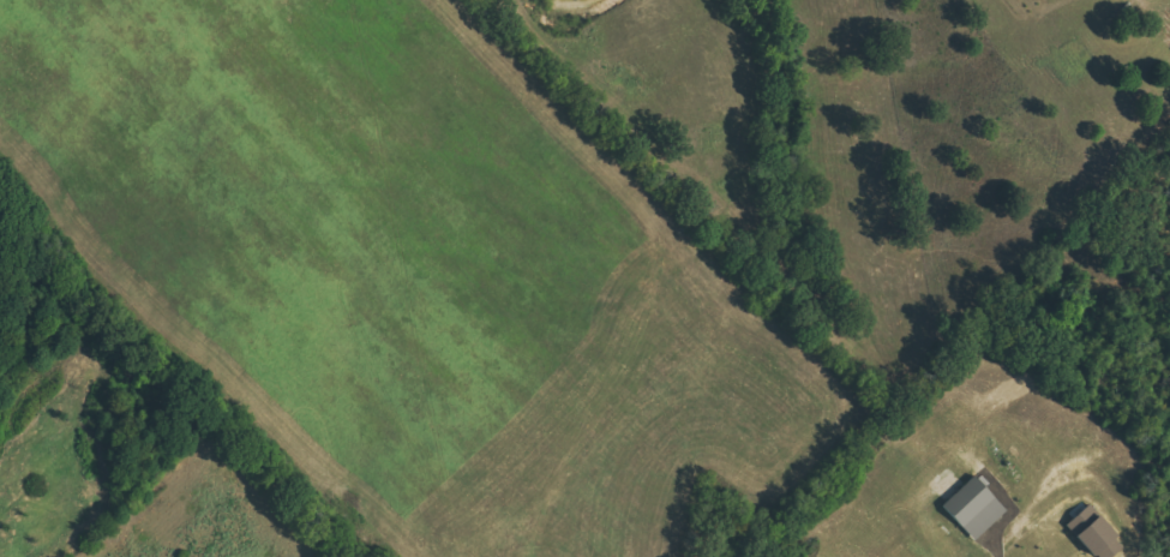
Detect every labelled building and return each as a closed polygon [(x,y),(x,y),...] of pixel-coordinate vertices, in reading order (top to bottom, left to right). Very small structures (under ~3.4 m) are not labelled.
[(1007,510),(974,475),(940,507),(973,542),(1007,510)] [(1093,556),(1096,554),(1099,556),(1111,556),(1124,546),(1087,506),(1065,527),(1093,556)]
